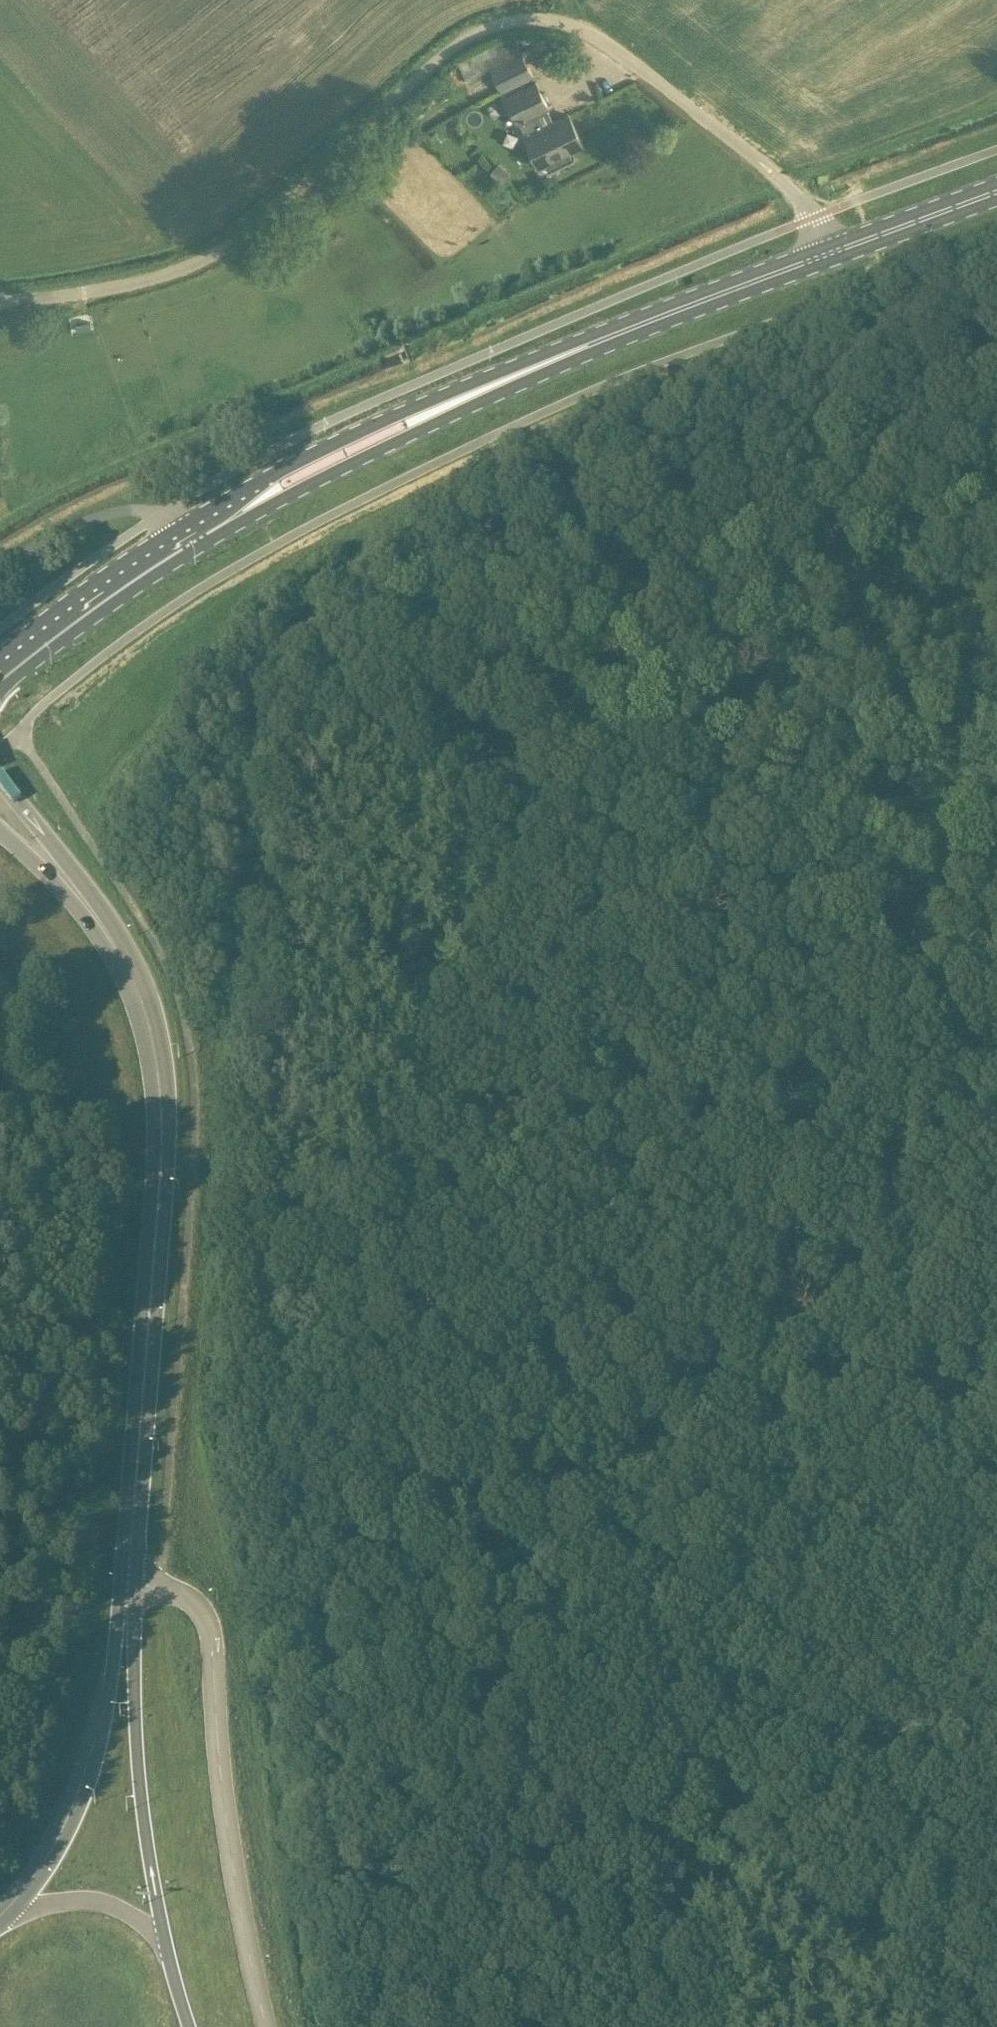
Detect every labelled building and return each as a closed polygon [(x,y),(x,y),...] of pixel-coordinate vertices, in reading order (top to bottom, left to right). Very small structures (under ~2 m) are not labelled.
[(503,91),(533,76),(513,35),(459,61),(469,83),(493,71),(503,91)] [(519,120),(526,135),(525,136),(540,168),(584,146),(569,115),(543,127),(536,112),(547,106),(536,83),(506,97),(517,120),(519,120)] [(90,322),(76,324),(77,331),(91,329),(90,322)]
